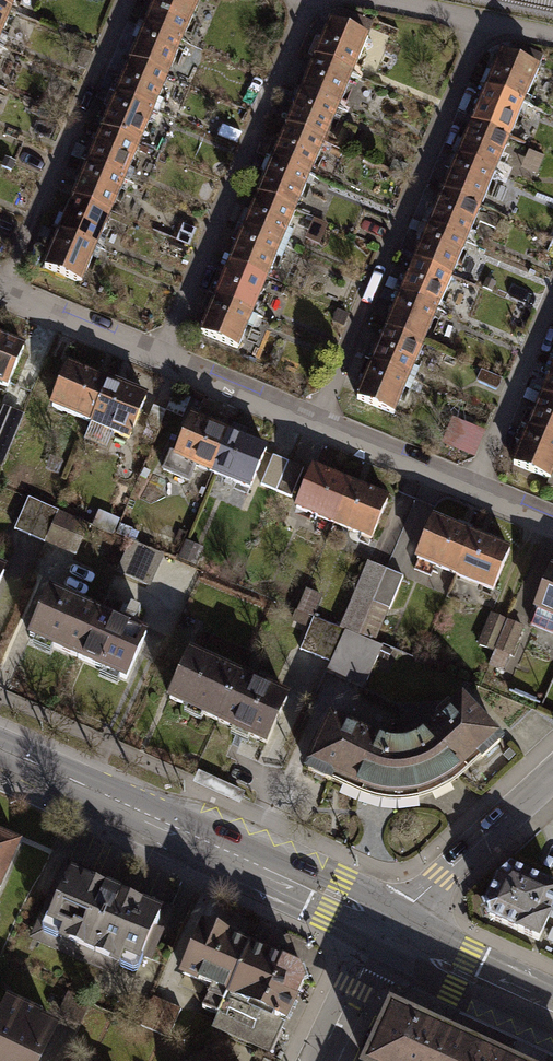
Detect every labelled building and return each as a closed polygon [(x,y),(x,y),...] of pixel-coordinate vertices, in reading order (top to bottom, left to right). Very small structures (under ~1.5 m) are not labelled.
[(11,12),(16,0),(0,0),(0,7),(11,12)] [(186,0),(158,0),(148,25),(190,43),(205,8),(186,0)] [(0,7),(0,38),(11,12),(0,7)] [(370,39),(331,23),(317,58),(356,74),(370,39)] [(190,43),(148,25),(133,60),(176,77),(190,43)] [(539,67),(502,52),(487,86),(524,102),(539,67)] [(356,74),(317,58),(302,92),(341,108),(356,74)] [(176,77),(133,60),(119,95),(161,112),(176,77)] [(524,102),(487,86),(473,121),(510,136),(524,102)] [(341,108),(302,92),(288,126),(327,143),(337,119),(341,108)] [(161,112),(119,95),(104,130),(146,147),(157,121),(161,112)] [(510,136),(473,121),(458,156),(495,171),(510,136)] [(327,143),(288,126),(274,161),(312,177),(327,143)] [(146,147),(104,130),(90,164),(132,182),(134,176),(146,147)] [(495,171),(458,156),(444,191),(481,206),(495,171)] [(312,177),(274,161),(259,195),(298,211),(312,177)] [(132,182),(90,164),(75,199),(117,217),(128,191),(132,182)] [(481,206),(444,191),(429,225),(466,241),(481,206)] [(298,211),(259,195),(245,230),(284,246),(298,211)] [(117,217),(75,199),(61,234),(103,252),(105,246),(117,217)] [(466,241),(429,225),(415,260),(452,275),(466,241)] [(284,246),(245,230),(230,264),(269,280),(284,246)] [(103,252),(61,234),(46,269),(88,286),(100,259),(103,252)] [(452,275),(415,260),(401,295),(437,310),(452,275)] [(269,280),(230,264),(216,299),(255,315),(269,280)] [(437,310),(401,295),(386,330),(423,345),(437,310)] [(255,315),(216,299),(201,333),(240,349),(255,315)] [(423,345),(386,330),(372,365),(409,380),(423,345)] [(12,387),(29,348),(0,336),(0,382),(12,387)] [(409,380),(372,365),(358,399),(394,415),(409,380)] [(57,407),(95,423),(112,384),(74,368),(57,407)] [(543,396),(552,400),(552,371),(543,396)] [(95,423),(134,439),(150,400),(112,384),(95,423)] [(543,396),(528,430),(552,441),(552,400),(543,396)] [(7,409),(0,425),(0,467),(5,469),(27,417),(7,409)] [(203,466),(219,472),(235,433),(197,417),(180,456),(176,455),(171,467),(198,478),(203,466)] [(485,431),(452,418),(442,443),(475,456),(485,431)] [(219,472),(257,488),(273,449),(250,439),(253,432),(238,425),(235,433),(219,472)] [(528,430),(514,465),(551,480),(552,474),(552,441),(528,430)] [(310,470),(279,457),(266,488),(298,501),(310,470)] [(299,509),(338,525),(354,485),(316,469),(299,509)] [(338,525),(376,540),(392,501),(354,485),(338,525)] [(34,496),(19,530),(49,543),(63,509),(34,496)] [(63,509),(49,543),(79,555),(93,522),(63,509)] [(421,560),(459,575),(475,536),(437,520),(421,560)] [(459,575),(497,591),(514,552),(475,536),(459,575)] [(137,539),(122,573),(152,586),(167,552),(137,539)] [(206,550),(189,543),(182,560),(199,567),(206,550)] [(386,569),(368,561),(340,628),(358,635),(386,569)] [(552,568),(535,607),(538,609),(532,625),(552,634),(552,569),(552,568)] [(386,569),(358,635),(372,642),(401,575),(386,569)] [(298,610),(313,617),(322,596),(307,589),(298,610)] [(31,637),(78,658),(97,614),(50,593),(31,637)] [(78,658),(126,680),(146,636),(97,614),(78,658)] [(494,614),(481,644),(495,650),(508,620),(494,614)] [(340,628),(317,618),(304,649),(332,661),(328,671),(365,687),(369,677),(382,646),(372,642),(358,635),(340,628)] [(508,620),(495,650),(488,665),(499,669),(505,655),(509,656),(522,626),(508,620)] [(171,698),(217,720),(238,677),(191,655),(171,698)] [(217,720),(267,743),(287,700),(238,677),(217,720)] [(416,741),(407,744),(417,792),(432,788),(444,782),(456,773),(477,753),(482,758),(499,741),(463,700),(430,732),(424,737),(416,741)] [(333,774),(357,785),(377,792),(397,795),(417,792),(407,744),(397,745),(387,744),(377,742),(331,720),(308,769),(330,779),(333,774)] [(19,844),(0,836),(0,887),(19,844)] [(171,914),(70,869),(39,939),(115,972),(125,949),(151,961),(171,914)] [(485,906),(490,918),(539,939),(552,907),(552,888),(510,869),(498,880),(485,906)] [(217,1014),(248,947),(203,928),(182,974),(212,987),(203,1008),(217,1014)] [(302,982),(298,970),(248,947),(217,1014),(211,1028),(270,1054),(302,982)] [(181,1010),(155,997),(141,1025),(168,1038),(181,1010)] [(8,1003),(0,1018),(0,1060),(38,1060),(53,1030),(40,1023),(37,1017),(8,1003)] [(417,1019),(392,1008),(367,1060),(506,1060),(417,1019)]
